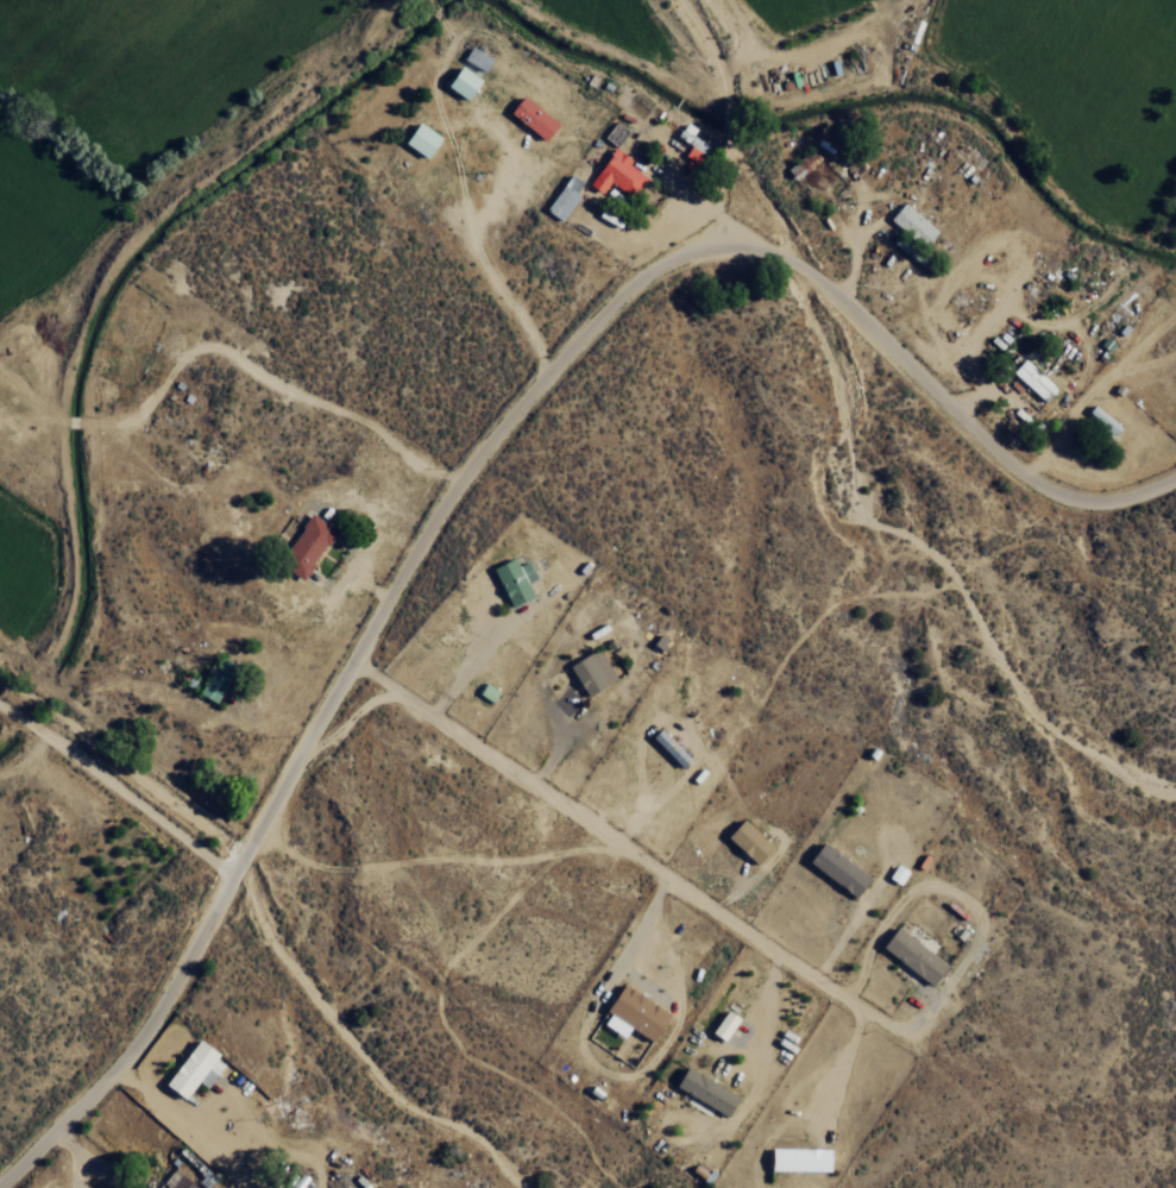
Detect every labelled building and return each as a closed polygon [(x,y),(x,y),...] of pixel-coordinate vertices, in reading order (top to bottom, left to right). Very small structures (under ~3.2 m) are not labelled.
[(461,59),(482,71),(494,49),(472,38),(461,59)] [(464,99),(477,77),(455,64),(442,86),(464,99)] [(555,123),(519,94),(506,111),(541,140),(555,123)] [(693,127),(684,121),(675,135),(688,144),(682,154),(696,164),(717,132),(698,119),(693,127)] [(423,158),(438,137),(415,121),(400,142),(423,158)] [(601,136),(614,146),(626,131),(613,121),(601,136)] [(645,176),(625,163),(628,158),(611,147),(586,184),(599,193),(608,180),(632,196),(645,176)] [(558,220),(577,194),(573,191),(579,182),(568,174),(543,209),(558,220)] [(936,230),(901,201),(887,218),(922,247),(936,230)] [(1056,386),(1021,358),(1009,373),(1044,401),(1056,386)] [(1086,412),(1099,423),(1096,427),(1107,437),(1118,425),(1092,404),(1086,412)] [(275,562),(300,580),(333,531),(308,514),(275,562)] [(526,561),(513,565),(511,558),(491,565),(505,605),(530,597),(524,581),(532,579),(526,561)] [(613,679),(595,648),(565,665),(584,696),(613,679)] [(194,692),(212,703),(235,667),(217,656),(194,692)] [(649,736),(678,768),(687,758),(658,727),(649,736)] [(755,864),(770,845),(737,819),(722,838),(755,864)] [(804,860),(851,897),(866,878),(820,841),(804,860)] [(906,872),(894,864),(886,878),(898,885),(906,872)] [(945,963),(891,927),(877,949),(930,984),(945,963)] [(621,1037),(627,1027),(649,1041),(666,1013),(619,984),(602,1011),(606,1014),(600,1024),(621,1037)] [(722,1042),(737,1018),(724,1009),(708,1033),(722,1042)] [(162,1086),(182,1099),(194,1080),(205,1088),(223,1060),(191,1040),(162,1086)] [(672,1086),(724,1117),(735,1097),(683,1066),(672,1086)] [(829,1171),(828,1148),(767,1149),(768,1171),(829,1171)] [(306,1177),(297,1172),(288,1187),(300,1187),(306,1177)] [(176,1175),(165,1187),(191,1187),(176,1175)]
